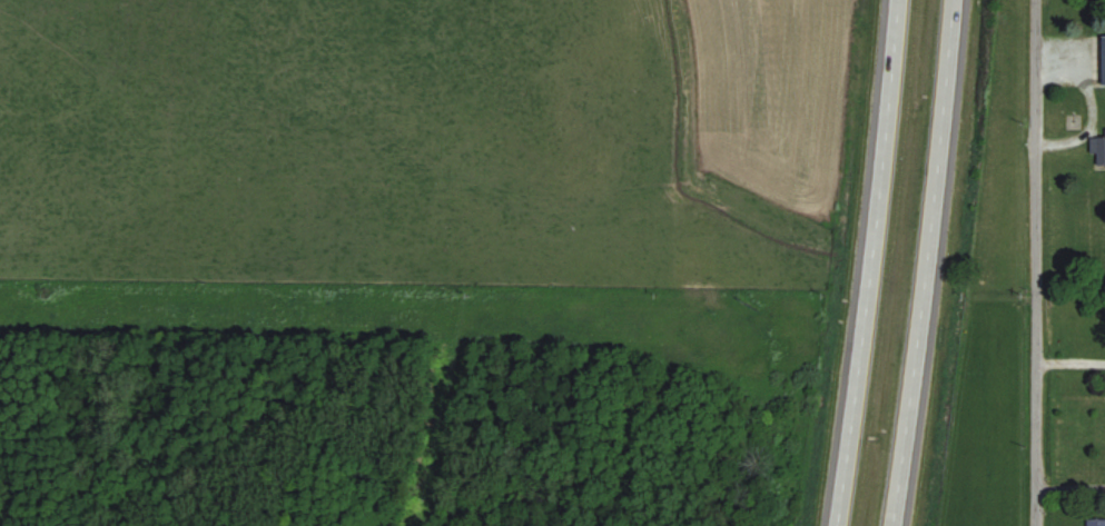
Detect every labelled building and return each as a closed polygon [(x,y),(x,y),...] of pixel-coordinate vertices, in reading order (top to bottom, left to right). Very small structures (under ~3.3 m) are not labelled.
[(1102,128),(1102,137),(1089,137),(1089,166),(1104,166),(1104,128),(1102,128)]
